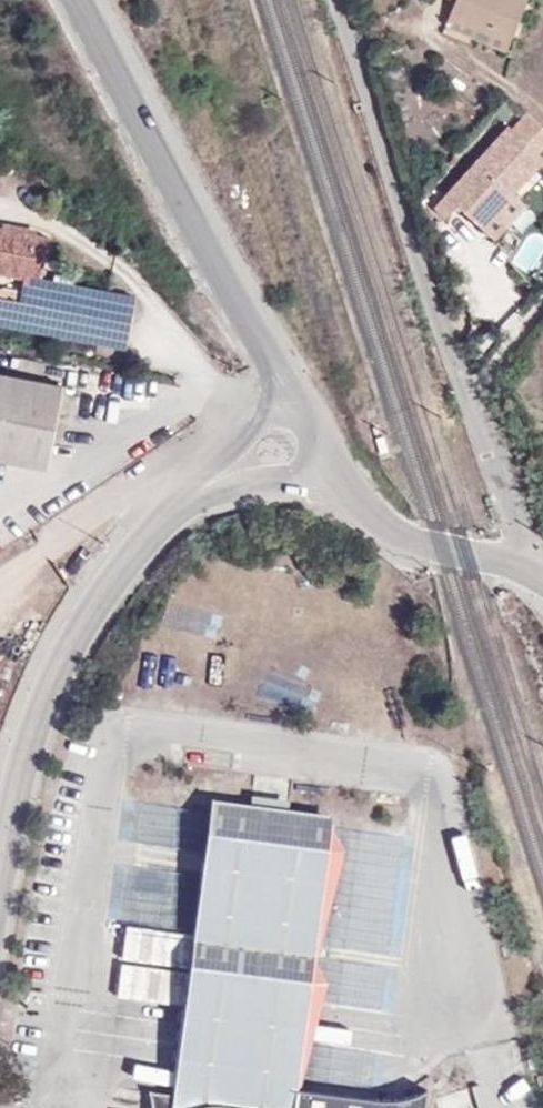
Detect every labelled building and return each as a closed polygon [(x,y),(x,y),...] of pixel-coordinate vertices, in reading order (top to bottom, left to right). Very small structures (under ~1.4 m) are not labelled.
[(446,23),(507,49),(527,0),(455,0),(446,23)] [(5,160),(0,166),(0,167),(6,172),(11,166),(5,160)] [(125,345),(136,296),(41,277),(49,237),(0,228),(0,273),(26,278),(22,298),(0,294),(0,320),(125,345)] [(50,467),(65,383),(0,371),(0,457),(50,467)] [(503,614),(518,608),(513,592),(498,598),(503,614)] [(213,909),(185,1107),(334,1107),(302,1103),(336,841),(337,835),(225,821),(213,909)]
